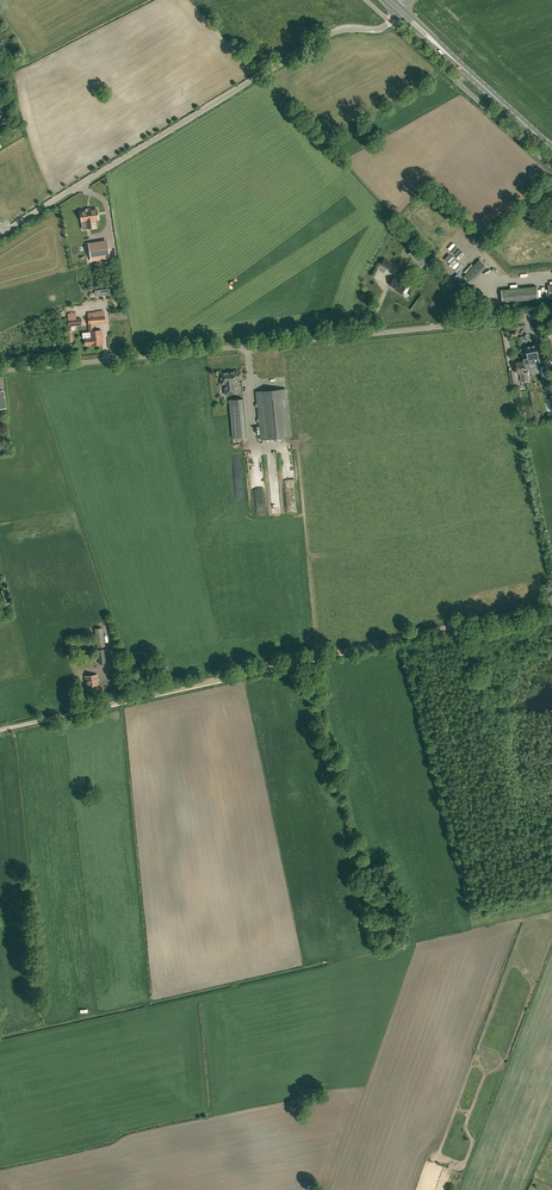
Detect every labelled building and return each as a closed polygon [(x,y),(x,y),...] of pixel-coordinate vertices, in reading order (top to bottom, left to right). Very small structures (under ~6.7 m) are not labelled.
[(80,211),(82,221),(86,221),(87,228),(96,227),(95,219),(98,219),(97,209),(80,211)] [(109,257),(107,241),(89,244),(91,259),(109,257)] [(418,245),(409,253),(421,267),(430,259),(418,245)] [(381,264),(387,268),(390,270),(394,264),(385,258),(381,264)] [(463,276),(470,283),(486,265),(479,259),(463,276)] [(395,277),(390,285),(398,290),(397,291),(402,294),(408,285),(395,277)] [(547,281),(537,282),(537,285),(545,285),(545,291),(548,290),(547,281)] [(501,290),(503,302),(538,299),(537,286),(501,290)] [(104,315),(104,311),(88,313),(90,340),(85,340),(86,345),(91,345),(103,344),(101,330),(93,331),(93,323),(105,322),(104,315)] [(535,368),(541,367),(539,357),(539,356),(536,345),(526,347),(523,348),(525,356),(523,356),(526,370),(531,369),(530,364),(535,363),(535,368)] [(523,362),(516,363),(517,373),(520,373),(521,382),(525,381),(524,372),(523,362)] [(232,371),(232,372),(220,373),(221,384),(224,384),(225,394),(235,393),(234,383),(238,383),(238,379),(241,378),(241,372),(237,372),(237,371),(232,371)] [(290,437),(286,389),(257,392),(261,439),(290,437)] [(229,400),(232,438),(247,437),(243,399),(229,400)] [(264,495),(263,482),(254,483),(254,495),(264,495)] [(9,600),(6,589),(1,590),(5,602),(9,600)] [(96,640),(97,647),(105,646),(104,639),(96,640)] [(97,649),(99,664),(106,663),(104,648),(97,649)] [(97,675),(85,676),(87,690),(99,688),(97,675)]
